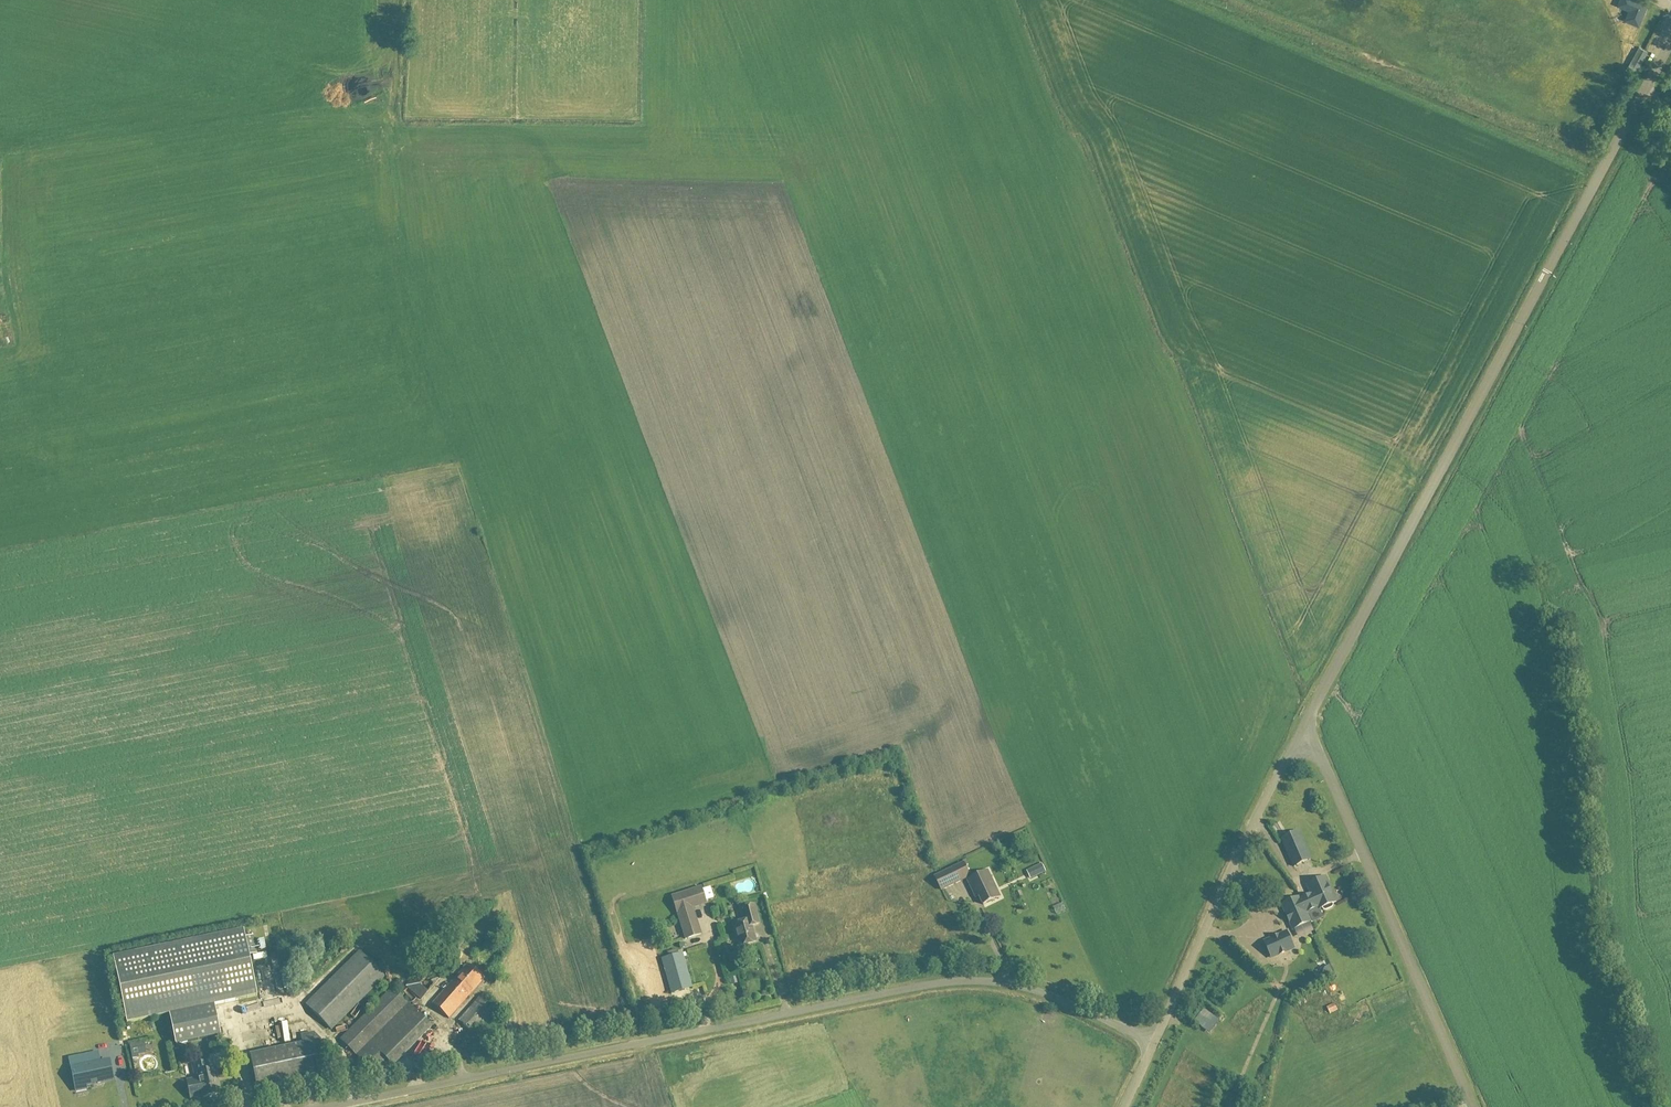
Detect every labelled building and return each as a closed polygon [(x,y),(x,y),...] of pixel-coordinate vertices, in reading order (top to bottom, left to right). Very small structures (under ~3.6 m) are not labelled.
[(1638,0),(1621,0),(1619,6),(1633,12),(1629,22),(1638,26),(1647,4),(1638,0)] [(1647,53),(1639,48),(1627,70),(1635,74),(1647,53)] [(1310,860),(1298,833),(1282,840),(1294,867),(1310,860)] [(941,890),(970,876),(964,863),(935,877),(941,890)] [(1027,868),(1030,880),(1049,875),(1046,864),(1027,868)] [(987,871),(968,881),(976,898),(979,896),(983,905),(1000,897),(987,871)] [(1318,910),(1322,908),(1323,910),(1325,911),(1331,908),(1332,906),(1331,904),(1336,902),(1325,878),(1307,886),(1312,896),(1301,901),(1307,914),(1318,909),(1318,910)] [(685,939),(699,935),(691,909),(706,904),(705,902),(702,890),(701,887),(685,892),(671,896),(685,939)] [(1311,922),(1307,914),(1301,901),(1300,897),(1282,905),(1293,930),(1311,922)] [(758,924),(754,906),(741,909),(744,922),(733,925),(739,946),(755,942),(751,926),(758,924)] [(221,1035),(214,1005),(257,996),(243,931),(113,958),(127,1023),(170,1014),(176,1045),(221,1035)] [(1287,933),(1283,935),(1265,943),(1272,958),(1294,949),(1287,933)] [(454,950),(458,952),(461,947),(452,941),(447,937),(443,942),(454,950)] [(268,940),(260,941),(261,952),(269,951),(268,940)] [(331,1031),(385,977),(359,951),(305,1004),(331,1031)] [(269,953),(255,956),(257,962),(270,960),(269,953)] [(692,987),(682,953),(661,959),(671,993),(692,987)] [(421,1000),(441,978),(425,964),(424,965),(420,961),(416,965),(421,969),(405,986),(421,1000)] [(448,1018),(483,978),(466,963),(431,1003),(448,1018)] [(393,1068),(433,1028),(408,1003),(392,988),(340,1040),(377,1076),(389,1064),(393,1068)] [(473,1033),(494,1010),(480,997),(459,1021),(473,1033)] [(1254,1015),(1260,1007),(1256,1003),(1249,1012),(1254,1015)] [(1328,1008),(1331,1014),(1340,1011),(1337,1004),(1328,1008)] [(287,1027),(266,1033),(268,1039),(288,1033),(287,1027)] [(301,1037),(302,1044),(250,1055),(257,1088),(327,1073),(320,1040),(314,1034),(301,1037)] [(144,1042),(129,1045),(131,1057),(141,1055),(145,1050),(144,1042)] [(224,1055),(210,1055),(211,1067),(224,1067),(224,1055)] [(153,1058),(144,1059),(146,1071),(155,1070),(153,1058)] [(71,1069),(75,1087),(86,1085),(113,1079),(109,1061),(71,1069)] [(194,1074),(197,1073),(199,1079),(187,1081),(190,1098),(202,1096),(203,1098),(220,1094),(215,1069),(209,1070),(208,1062),(193,1065),(194,1074)]
